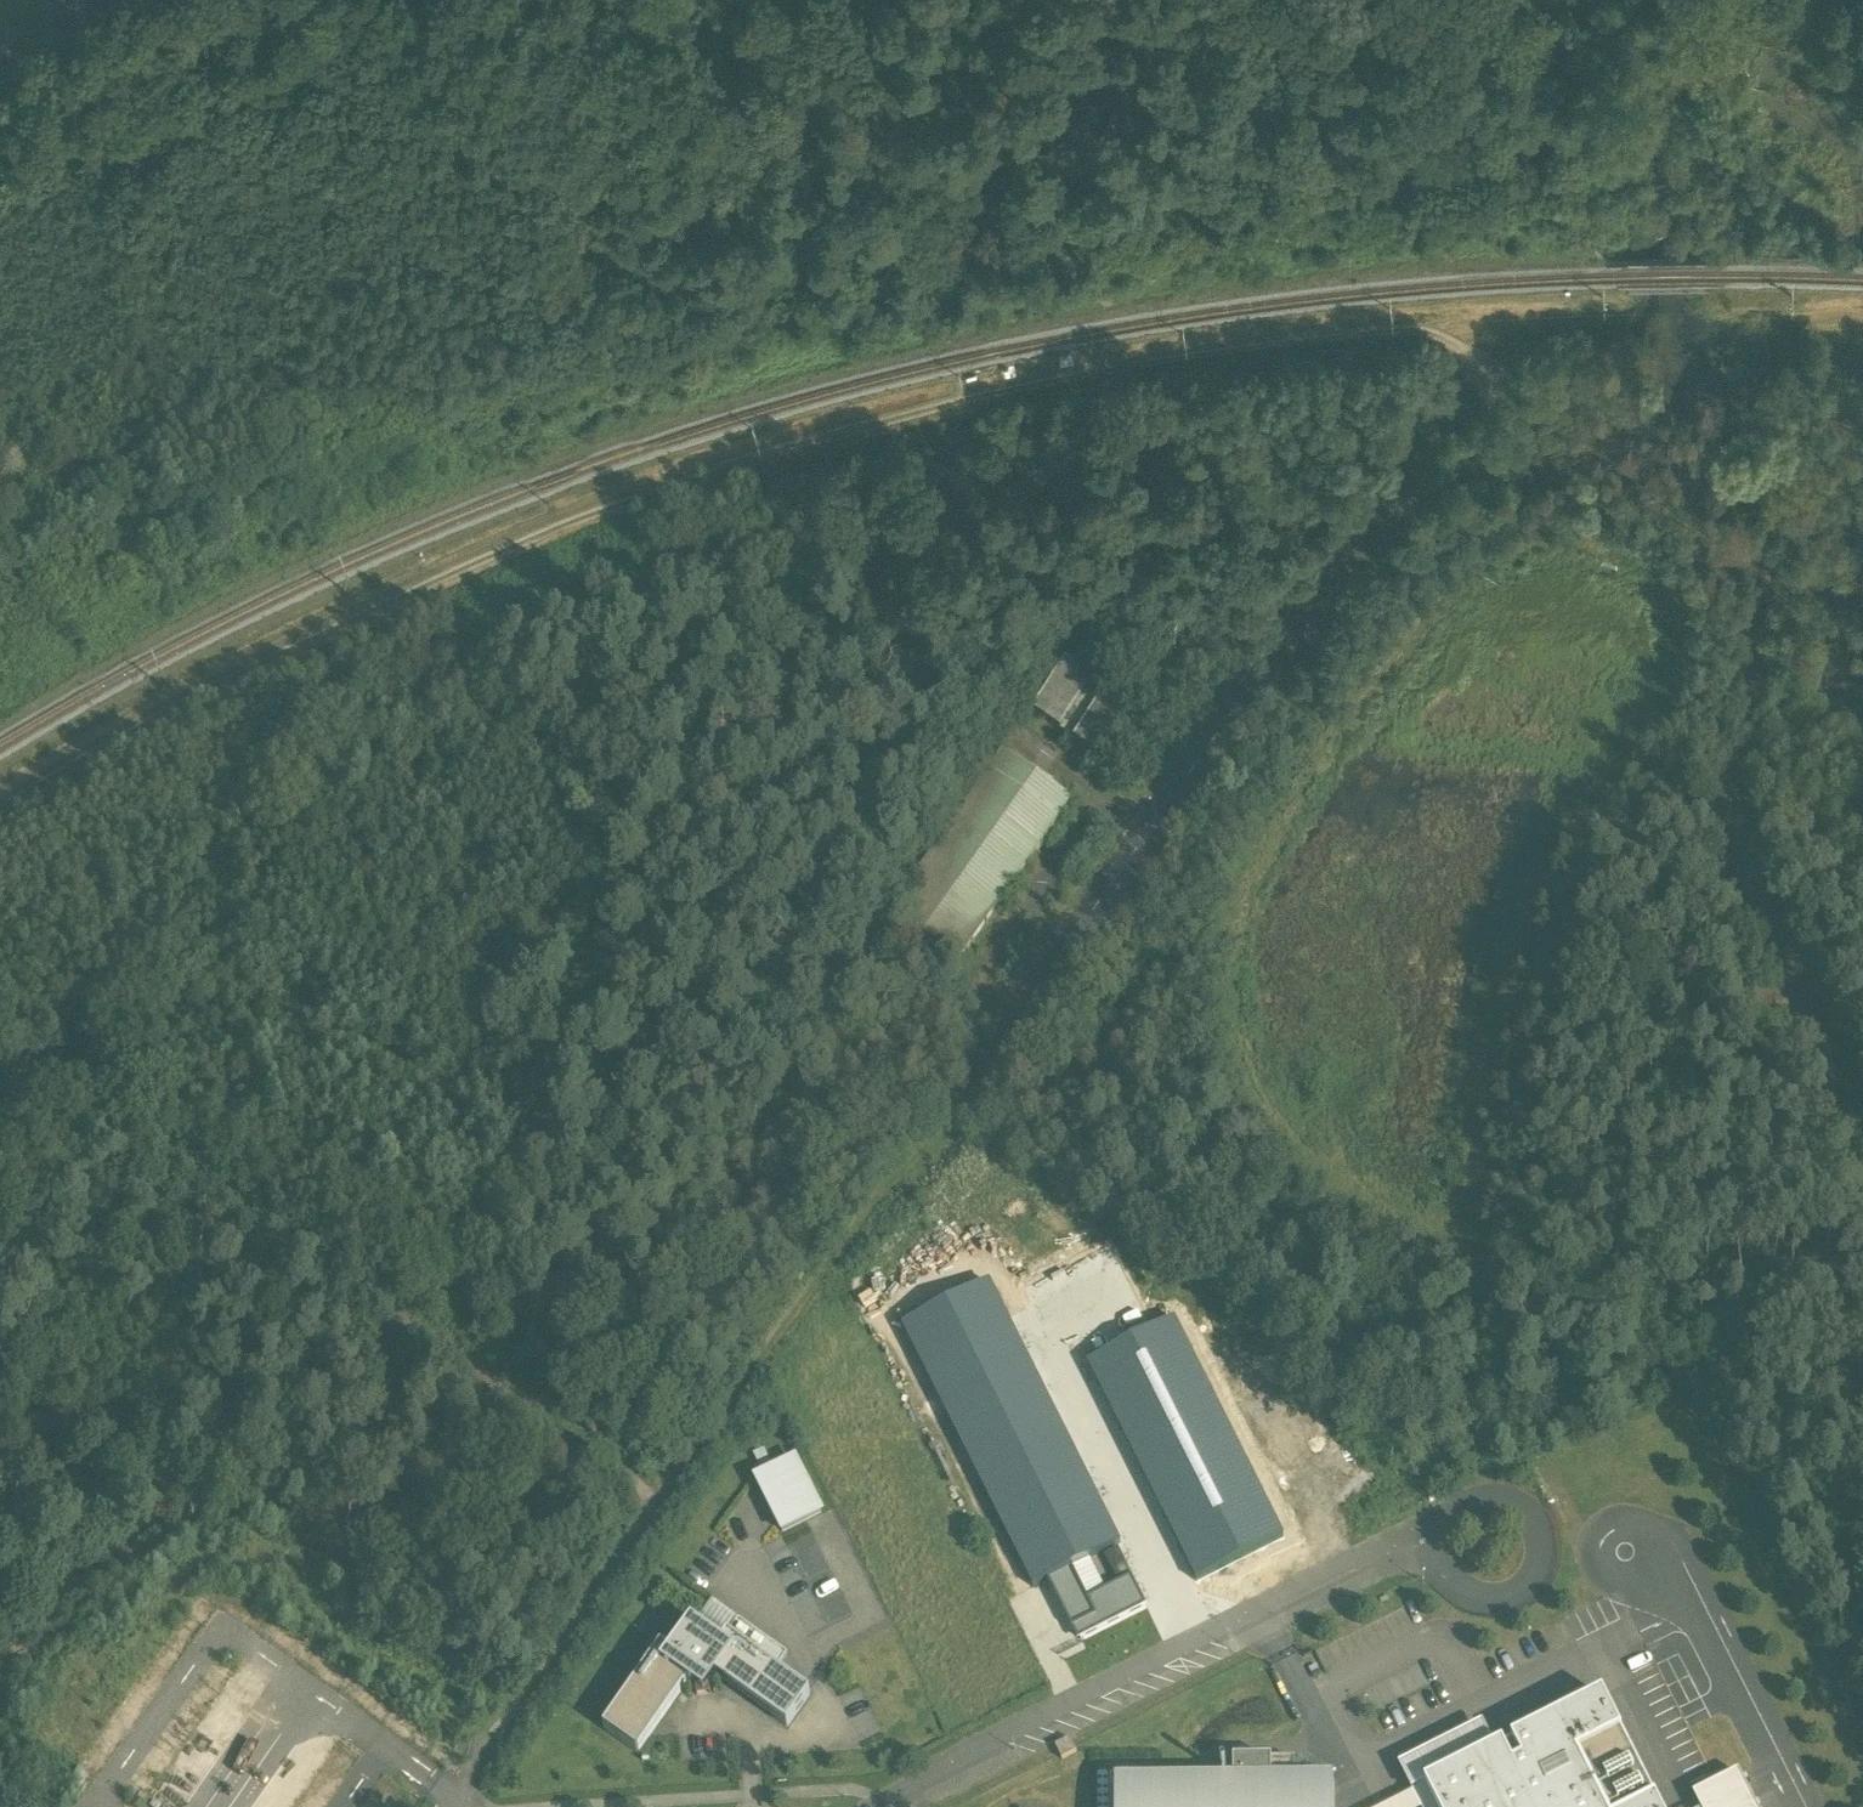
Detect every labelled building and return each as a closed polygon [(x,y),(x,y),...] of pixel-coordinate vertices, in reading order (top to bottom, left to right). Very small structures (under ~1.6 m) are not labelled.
[(1530,11),(1548,0),(1523,0),(1530,11)] [(1133,714),(1066,667),(1034,713),(1102,760),(1133,714)] [(991,1288),(904,1332),(1033,1590),(1048,1583),(1073,1570),(1120,1547),(991,1288)] [(1089,1368),(1199,1584),(1283,1541),(1174,1325),(1089,1368)] [(797,1462),(757,1480),(782,1535),(823,1517),(797,1462)] [(1073,1570),(1048,1583),(1073,1633),(1076,1632),(1098,1621),(1089,1602),(1073,1570)] [(1147,1610),(1132,1580),(1089,1602),(1098,1621),(1076,1632),(1082,1643),(1147,1610)] [(788,1657),(739,1624),(723,1648),(693,1627),(674,1655),(665,1649),(608,1732),(640,1754),(686,1688),(704,1701),(716,1683),(785,1730),(809,1696),(776,1673),(788,1657)] [(1425,1786),(1435,1806),(1658,1806),(1602,1697),(1495,1750),(1425,1786)] [(1482,1725),(1398,1767),(1411,1793),(1425,1786),(1495,1750),(1482,1725)] [(1070,1741),(1055,1749),(1062,1762),(1077,1754),(1070,1741)] [(1295,1762),(1234,1763),(1234,1785),(1295,1784),(1295,1762)] [(1693,1798),(1698,1806),(1755,1806),(1738,1775),(1693,1798)] [(1115,1785),(1115,1806),(1334,1806),(1334,1784),(1295,1784),(1234,1785),(1115,1785)] [(1435,1806),(1425,1786),(1411,1793),(1385,1806),(1434,1806),(1435,1806)]
